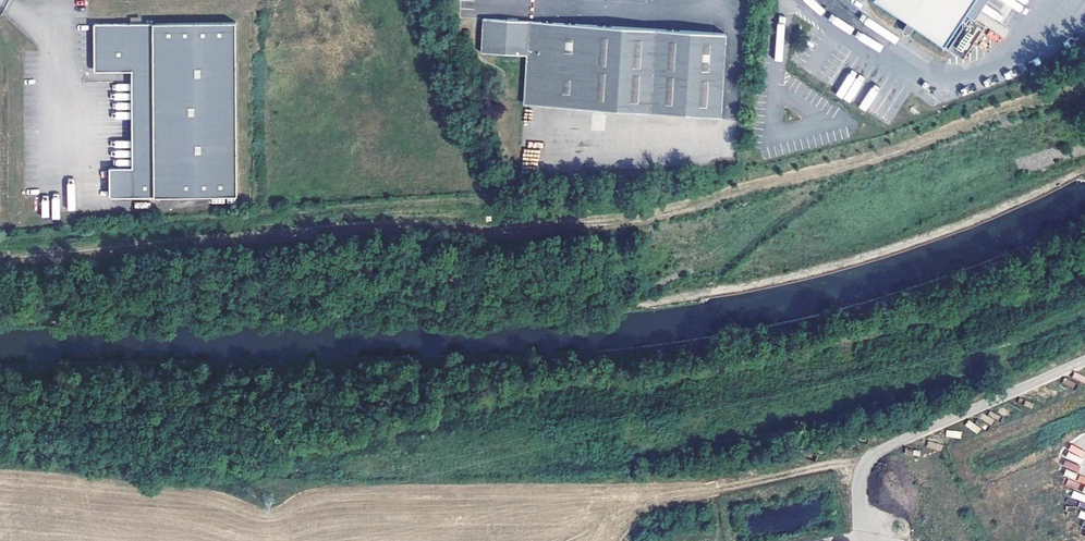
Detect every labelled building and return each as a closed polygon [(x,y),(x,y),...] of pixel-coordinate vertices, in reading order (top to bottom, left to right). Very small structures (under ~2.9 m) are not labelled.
[(906,21),(902,28),(909,33),(913,26),(956,53),(978,20),(964,11),(972,0),(876,0),(906,21)] [(725,33),(486,18),(484,52),(529,55),(526,103),(721,115),(725,33)] [(236,22),(94,24),(95,63),(101,63),(101,71),(132,70),(133,167),(110,168),(110,196),(237,195),(236,22)] [(528,142),(528,149),(523,149),(522,164),(539,165),(541,143),(528,142)]
